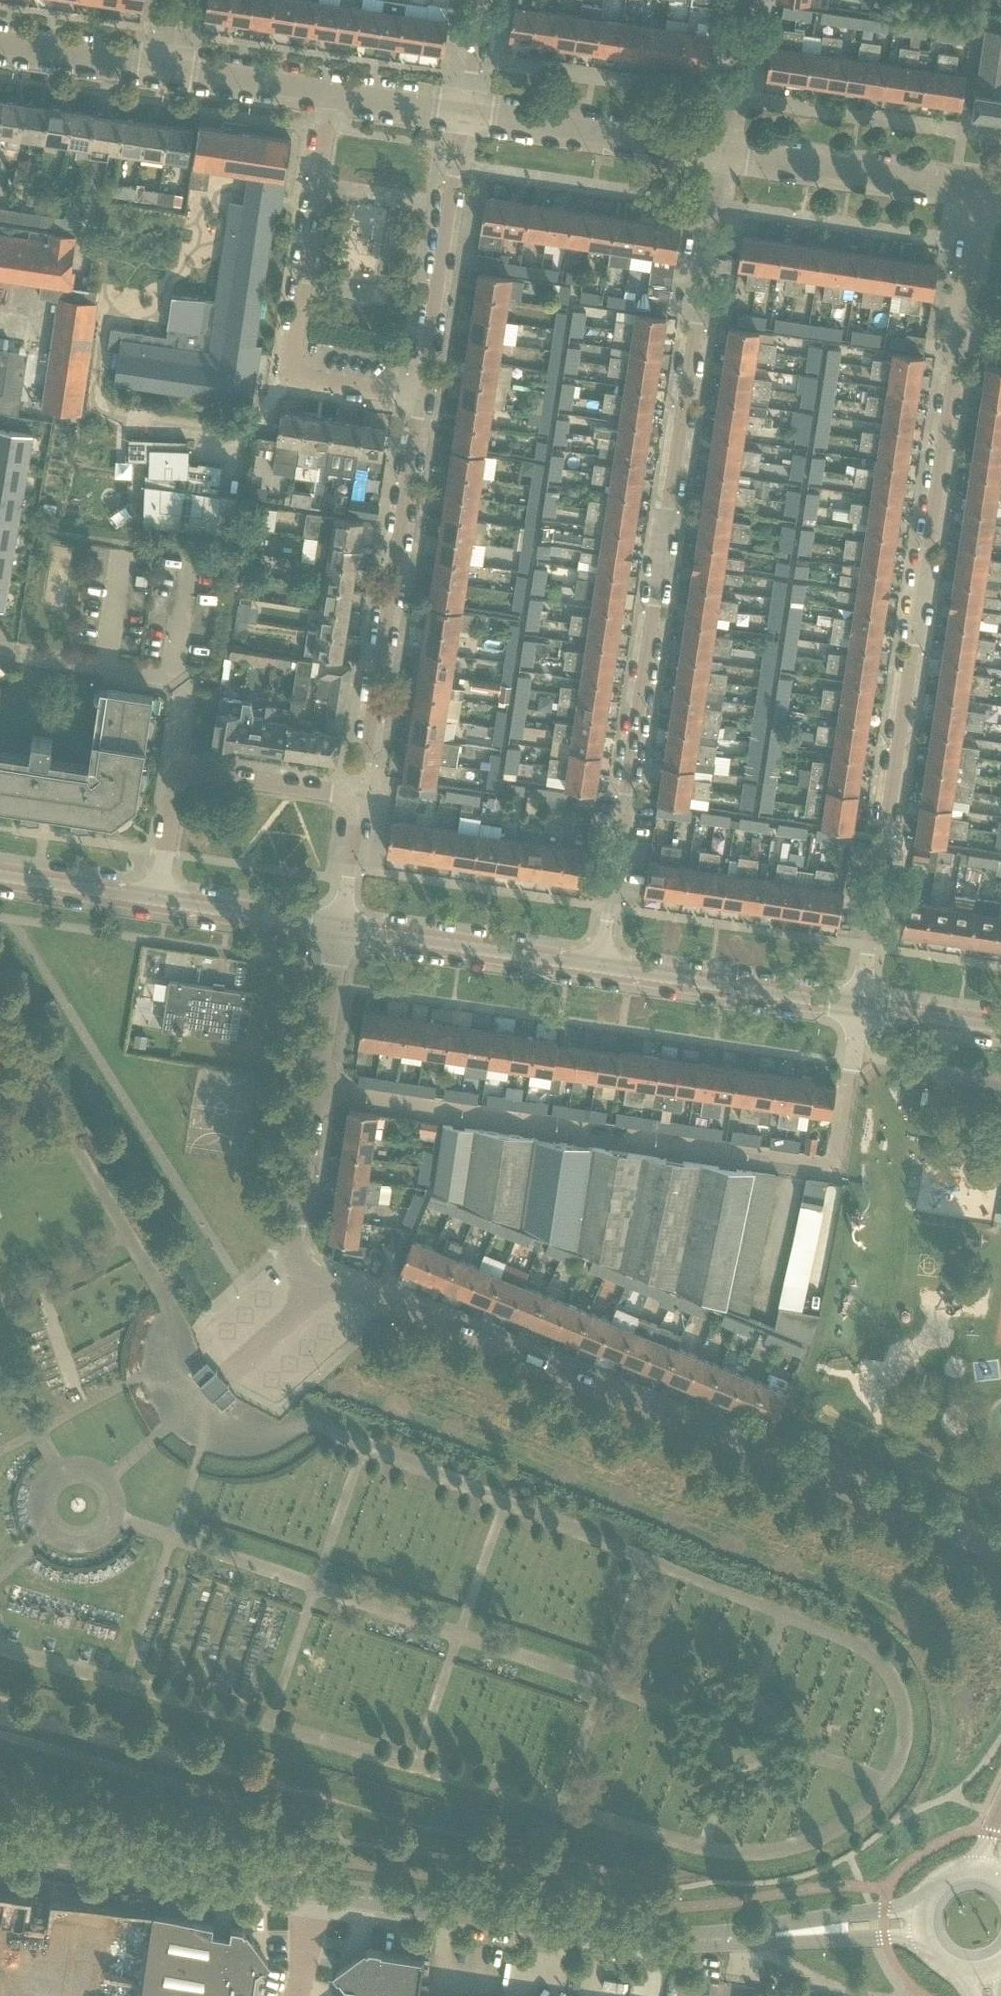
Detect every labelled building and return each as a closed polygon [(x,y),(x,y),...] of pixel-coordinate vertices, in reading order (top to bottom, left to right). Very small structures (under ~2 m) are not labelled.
[(206,17),(228,20),(231,0),(209,0),(206,17)] [(228,20),(250,23),(253,0),(231,0),(228,20)] [(271,27),(275,0),(253,0),(250,23),(271,27)] [(292,30),(297,0),(275,0),(271,27),(292,30)] [(314,33),(319,1),(313,0),(297,0),(292,30),(314,33)] [(357,40),(378,43),(383,11),(384,0),(363,0),(361,7),(357,40)] [(399,46),(404,14),(406,3),(388,0),(384,0),(383,11),(378,43),(399,46)] [(510,38),(532,41),(537,9),(538,0),(515,0),(514,5),(514,8),(510,38)] [(952,9),(978,9),(978,0),(951,0),(952,9)] [(314,33),(335,36),(340,4),(319,1),(314,33)] [(335,36),(357,40),(361,7),(340,4),(335,36)] [(425,21),(421,49),(443,53),(448,20),(450,7),(428,4),(426,17),(425,21)] [(579,15),(574,48),(596,51),(601,18),(602,8),(581,5),(579,15)] [(781,17),(795,19),(797,8),(783,6),(781,17)] [(797,8),(795,19),(810,21),(811,10),(797,8)] [(532,41),(553,44),(558,12),(537,9),(532,41)] [(553,44),(574,48),(579,15),(558,12),(553,44)] [(822,12),(820,23),(834,25),(836,14),(822,12)] [(399,46),(421,49),(426,17),(404,14),(399,46)] [(836,14),(834,25),(847,27),(849,16),(836,14)] [(596,51),(617,54),(622,21),(601,18),(596,51)] [(861,18),(859,29),(860,29),(873,31),(874,20),(864,18),(862,18),(861,18)] [(874,20),(873,31),(887,33),(889,22),(874,20)] [(617,54),(639,57),(643,25),(622,21),(617,54)] [(899,24),(897,34),(911,37),(913,26),(899,24)] [(639,57),(660,60),(665,28),(643,25),(639,57)] [(913,26),(911,37),(926,39),(928,28),(913,26)] [(984,27),(971,114),(1000,119),(1000,29),(984,27)] [(660,60),(681,64),(686,31),(665,28),(660,60)] [(767,77),(786,80),(794,30),(784,29),(781,47),(771,45),(767,77)] [(937,29),(936,40),(950,42),(951,32),(937,29)] [(786,80),(806,83),(810,51),(801,49),(803,32),(794,30),(786,80)] [(686,31),(681,64),(704,67),(708,34),(686,31)] [(951,32),(950,42),(965,44),(966,34),(951,32)] [(806,83),(825,86),(832,36),(823,34),(820,52),(810,51),(806,83)] [(825,86),(844,89),(849,57),(839,55),(842,37),(832,36),(825,86)] [(844,89),(863,91),(871,42),(861,40),(858,58),(849,57),(844,89)] [(863,91),(883,94),(888,63),(878,61),(880,43),(871,42),(863,91)] [(883,94),(902,97),(909,48),(899,46),(897,64),(888,63),(883,94)] [(909,48),(902,97),(921,100),(926,68),(929,50),(919,49),(917,49),(909,48)] [(921,100),(941,103),(948,53),(938,52),(935,70),(926,68),(921,100)] [(948,53),(941,103),(960,106),(963,86),(965,74),(954,73),(957,55),(948,53)] [(19,138),(24,103),(1,99),(0,106),(0,135),(8,136),(7,147),(18,148),(19,138)] [(19,138),(42,141),(48,106),(24,103),(19,138)] [(42,141),(66,145),(71,110),(48,106),(42,141)] [(90,159),(91,149),(92,145),(96,114),(71,110),(66,145),(78,147),(76,157),(90,159)] [(96,114),(92,145),(110,147),(109,151),(118,153),(123,118),(115,116),(96,114)] [(123,118),(118,153),(141,156),(146,121),(123,118)] [(141,156),(164,160),(170,125),(146,121),(141,156)] [(170,125),(164,160),(188,163),(194,128),(170,125)] [(281,208),(283,195),(292,140),(199,126),(189,186),(207,189),(211,167),(249,173),(244,204),(232,202),(217,302),(206,301),(206,300),(173,295),(168,328),(169,328),(167,337),(112,328),(108,350),(119,352),(115,382),(253,403),(261,348),(255,347),(276,208),(281,208)] [(109,196),(133,199),(134,188),(111,184),(109,196)] [(144,189),(142,200),(158,203),(159,192),(144,189)] [(159,192),(158,203),(173,205),(175,194),(159,192)] [(486,196),(478,243),(500,247),(503,232),(508,199),(486,196)] [(503,232),(524,235),(529,203),(508,199),(503,232)] [(524,235),(545,238),(550,206),(529,203),(524,235)] [(545,238),(567,242),(572,209),(550,206),(545,238)] [(7,221),(8,209),(0,208),(0,220),(7,221)] [(8,209),(7,221),(24,224),(26,212),(8,209)] [(567,242),(588,245),(593,212),(572,209),(567,242)] [(588,245),(609,248),(614,216),(593,212),(588,245)] [(38,227),(53,229),(55,215),(40,213),(38,227)] [(55,215),(53,229),(73,231),(75,218),(55,215)] [(609,248),(631,252),(636,219),(614,216),(609,248)] [(631,252),(652,255),(657,222),(636,219),(631,252)] [(652,255),(648,285),(670,289),(674,259),(679,226),(657,222),(652,255)] [(41,282),(39,296),(59,298),(44,406),(78,411),(81,396),(96,288),(71,285),(74,269),(69,268),(71,257),(69,254),(68,254),(69,245),(70,245),(73,244),(74,235),(31,229),(30,238),(0,233),(0,276),(41,282)] [(746,286),(755,288),(762,238),(743,235),(738,267),(748,268),(746,286)] [(767,272),(777,274),(782,241),(762,238),(755,288),(765,289),(767,272)] [(782,241),(777,274),(787,275),(785,289),(784,292),(794,294),(801,244),(782,241)] [(806,278),(815,280),(820,247),(801,244),(794,294),(803,295),(806,278)] [(823,298),(832,300),(839,249),(820,247),(815,280),(825,281),(823,298)] [(844,284),(854,285),(859,252),(839,249),(832,300),(841,301),(844,284)] [(861,304),(871,305),(878,255),(859,252),(854,285),(863,287),(861,304)] [(477,254),(476,267),(480,268),(497,270),(498,262),(498,260),(498,257),(477,254)] [(883,290),(892,291),(897,258),(878,255),(871,305),(880,307),(883,290)] [(900,310),(909,311),(916,261),(897,258),(892,291),(902,293),(900,310)] [(916,261),(909,311),(919,312),(921,294),(932,296),(936,264),(916,261)] [(498,262),(497,270),(514,273),(515,264),(498,262)] [(525,266),(524,275),(539,277),(541,268),(525,266)] [(541,268),(539,277),(557,280),(558,271),(541,268)] [(566,271),(565,281),(581,284),(582,273),(566,271)] [(479,273),(476,295),(510,300),(513,278),(479,273)] [(560,285),(558,301),(567,303),(568,303),(571,286),(561,284),(560,285)] [(646,295),(651,296),(668,299),(670,289),(648,285),(646,295)] [(581,291),(579,300),(592,301),(596,302),(597,302),(598,293),(597,293),(581,291)] [(476,295),(473,316),(507,322),(510,300),(476,295)] [(608,296),(607,304),(622,306),(624,298),(608,296)] [(668,299),(651,296),(649,311),(666,314),(668,299)] [(624,298),(622,306),(640,309),(641,300),(624,298)] [(615,319),(614,330),(662,337),(665,317),(646,315),(636,313),(617,310),(615,319)] [(556,311),(554,329),(563,330),(566,313),(556,311)] [(574,311),(573,322),(584,324),(586,312),(574,311)] [(736,324),(750,326),(751,315),(737,313),(736,324)] [(751,315),(750,326),(765,328),(766,317),(751,315)] [(473,316),(469,338),(504,343),(507,322),(473,316)] [(775,319),(773,329),(788,331),(790,321),(775,319)] [(790,321),(788,331),(802,333),(803,323),(790,321)] [(573,322),(571,335),(582,337),(584,324),(573,322)] [(814,325),(812,335),(827,337),(828,327),(814,325)] [(729,327),(726,346),(775,353),(776,344),(757,341),(759,331),(729,327)] [(828,327),(827,337),(841,339),(842,329),(828,327)] [(554,329),(552,345),(561,346),(563,330),(554,329)] [(612,337),(612,338),(631,340),(629,350),(660,355),(662,337),(614,330),(612,337)] [(852,331),(851,341),(865,343),(867,333),(852,331)] [(867,333),(865,343),(879,345),(881,335),(867,333)] [(904,349),(923,352),(926,336),(906,333),(905,339),(904,349)] [(890,336),(888,347),(904,349),(905,339),(890,336)] [(469,338),(466,359),(511,366),(514,345),(504,343),(469,338)] [(808,345),(806,358),(819,360),(821,347),(808,345)] [(726,346),(723,364),(754,368),(756,358),(774,361),(775,353),(726,346)] [(569,347),(567,358),(579,360),(581,348),(569,347)] [(829,349),(827,360),(839,362),(841,351),(829,349)] [(609,356),(608,365),(657,373),(660,355),(629,350),(629,353),(628,358),(609,356)] [(872,358),(871,367),(920,375),(923,356),(893,351),(891,361),(872,358)] [(550,355),(548,371),(557,373),(560,356),(550,355)] [(567,358),(565,371),(577,373),(579,360),(567,358)] [(819,360),(806,358),(804,370),(817,372),(819,360)] [(466,359),(463,381),(505,387),(508,387),(511,366),(466,359)] [(827,360),(825,373),(838,375),(839,362),(827,360)] [(723,364),(721,382),(769,389),(771,379),(753,376),(754,368),(723,364)] [(625,376),(623,386),(654,390),(657,373),(608,365),(607,373),(625,376)] [(983,383),(1000,386),(1000,367),(986,365),(983,383)] [(871,367),(870,376),(876,377),(887,379),(886,388),(917,393),(920,375),(871,367)] [(548,371),(546,388),(555,390),(557,373),(548,371)] [(805,376),(802,394),(814,396),(817,378),(805,376)] [(463,381),(460,402),(494,407),(502,408),(505,387),(463,381)] [(721,382),(718,400),(749,404),(767,407),(768,397),(768,396),(769,389),(721,382)] [(563,383),(562,394),(573,396),(575,384),(563,383)] [(980,401),(1000,404),(1000,386),(983,383),(980,401)] [(823,384),(822,396),(834,398),(836,386),(823,384)] [(604,391),(603,401),(652,408),(654,390),(623,386),(622,393),(604,391)] [(867,393),(866,403),(915,411),(917,393),(886,388),(885,396),(867,393)] [(562,394),(560,407),(572,409),(573,396),(562,394)] [(802,394),(800,406),(812,408),(814,396),(802,394)] [(822,396),(820,409),(832,411),(834,398),(822,396)] [(534,397),(532,413),(551,416),(553,399),(534,397)] [(718,400),(715,417),(764,425),(771,426),(773,416),(766,415),(767,407),(749,404),(718,400)] [(619,412),(618,421),(649,426),(652,408),(603,401),(601,409),(619,412)] [(978,419),(1000,423),(1000,404),(980,401),(978,419)] [(460,402),(456,423),(490,428),(494,407),(460,402)] [(882,414),(881,424),(912,428),(915,411),(866,403),(864,412),(882,414)] [(789,428),(797,429),(808,431),(811,414),(792,411),(789,428)] [(529,412),(528,424),(539,426),(539,430),(548,432),(551,416),(532,413),(529,412)] [(259,438),(258,447),(275,449),(274,461),(297,465),(297,464),(304,417),(280,413),(276,440),(259,438)] [(304,417),(297,464),(317,467),(318,465),(326,467),(329,445),(330,445),(334,421),(304,417)] [(715,417),(713,435),(744,440),(745,430),(763,433),(764,425),(715,417)] [(558,418),(556,430),(568,432),(570,420),(558,418)] [(975,437),(1000,441),(1000,423),(978,419),(975,437)] [(818,420),(816,432),(829,434),(830,422),(818,420)] [(326,467),(325,472),(328,473),(355,477),(363,425),(334,421),(330,445),(329,445),(326,467)] [(599,427),(597,436),(646,444),(649,426),(618,421),(617,429),(599,427)] [(456,423),(453,446),(473,449),(487,451),(488,447),(488,444),(490,428),(456,423)] [(862,429),(860,439),(909,446),(912,428),(881,424),(880,432),(862,429)] [(386,429),(363,425),(355,477),(355,480),(378,483),(386,429)] [(28,464),(33,434),(0,429),(0,459),(28,464)] [(797,429),(795,443),(806,445),(808,431),(797,429)] [(556,430),(554,443),(566,445),(568,432),(556,430)] [(816,432),(814,445),(827,447),(829,434),(816,432)] [(713,435),(710,453),(759,461),(760,451),(743,448),(744,440),(713,435)] [(597,436),(596,444),(601,445),(599,454),(613,456),(612,457),(644,462),(646,444),(597,436)] [(972,455),(1000,460),(1000,441),(975,437),(972,455)] [(877,450),(875,460),(906,464),(909,446),(860,439),(859,447),(877,450)] [(188,531),(215,535),(222,496),(218,495),(222,467),(199,463),(198,469),(189,468),(190,450),(187,450),(187,442),(129,441),(129,462),(150,463),(149,476),(146,476),(144,529),(156,529),(156,526),(181,530),(181,527),(188,528),(188,531)] [(538,441),(535,458),(544,459),(547,442),(538,441)] [(452,450),(449,472),(483,477),(486,455),(452,450)] [(710,453),(707,471),(738,476),(740,466),(757,469),(759,461),(710,453)] [(552,454),(551,466),(562,468),(564,456),(552,454)] [(793,454),(791,466),(803,468),(805,456),(793,454)] [(970,473),(1000,478),(1000,469),(1000,460),(972,455),(970,473)] [(812,456),(810,468),(823,470),(824,458),(812,456)] [(594,463),(592,472),(641,479),(644,462),(612,457),(611,465),(594,463)] [(23,493),(28,464),(0,459),(0,490),(23,493)] [(856,465),(855,475),(904,482),(906,464),(875,460),(874,468),(856,465)] [(297,465),(274,461),(272,471),(296,475),(297,465)] [(534,462),(532,479),(541,480),(544,463),(534,462)] [(551,466),(549,479),(561,480),(562,468),(551,466)] [(791,466),(789,478),(802,480),(803,468),(791,466)] [(823,470),(810,468),(809,481),(822,482),(824,470),(823,470)] [(707,471),(705,489),(753,496),(755,487),(748,486),(737,484),(738,476),(707,471)] [(449,472),(446,494),(480,499),(483,477),(449,472)] [(592,472),(591,480),(608,483),(607,493),(638,497),(641,479),(592,472)] [(967,491),(1000,496),(1000,478),(970,473),(967,491)] [(871,486),(870,495),(901,500),(904,482),(855,475),(853,483),(871,486)] [(749,478),(748,486),(755,487),(753,496),(767,498),(769,481),(749,478)] [(530,489),(528,506),(537,507),(540,490),(530,489)] [(705,489),(702,507),(733,511),(734,502),(752,505),(753,496),(705,489)] [(787,489),(785,502),(795,503),(797,503),(798,504),(800,491),(787,489)] [(18,523),(23,493),(0,490),(0,520),(18,523)] [(547,491),(545,502),(557,504),(559,492),(547,491)] [(964,509),(1000,515),(1000,496),(967,491),(964,509)] [(292,492),(291,505),(310,508),(312,495),(292,492)] [(588,498),(587,508),(636,515),(638,497),(607,493),(606,501),(588,498)] [(807,493),(805,504),(818,506),(819,494),(807,493)] [(446,494),(443,515),(477,520),(480,499),(446,494)] [(851,501),(850,510),(898,518),(901,500),(870,495),(869,504),(851,501)] [(239,498),(222,496),(215,535),(232,538),(239,498)] [(335,499),(333,511),(345,512),(347,501),(335,499)] [(350,499),(348,513),(376,518),(378,504),(350,499)] [(545,502),(543,515),(555,516),(557,504),(545,502)] [(785,502),(784,513),(795,515),(796,515),(798,504),(797,503),(795,503),(785,502)] [(805,504),(803,517),(804,517),(805,517),(816,518),(818,506),(805,504)] [(253,512),(251,528),(255,529),(261,529),(263,530),(263,526),(266,507),(254,506),(253,511),(253,512)] [(528,506),(525,522),(535,523),(537,507),(528,506)] [(277,508),(266,507),(263,526),(274,527),(277,508)] [(702,507),(699,525),(748,532),(749,523),(732,520),(733,511),(702,507)] [(585,517),(584,526),(633,533),(636,515),(587,508),(585,517)] [(961,527),(1000,533),(1000,515),(964,509),(961,527)] [(850,510),(848,519),(866,522),(865,531),(896,536),(898,518),(850,510)] [(307,512),(303,536),(304,536),(319,538),(359,544),(363,520),(329,515),(322,514),(310,513),(308,512),(307,512)] [(443,515),(439,537),(474,542),(485,543),(488,522),(477,520),(443,515)] [(13,552),(18,523),(0,520),(0,550),(13,552)] [(699,525),(697,543),(727,547),(729,538),(747,540),(748,532),(699,525)] [(540,526),(539,539),(581,544),(583,535),(553,531),(553,528),(540,526)] [(583,535),(581,544),(630,552),(633,533),(584,526),(583,535)] [(782,526),(780,537),(790,539),(792,539),(793,539),(794,528),(782,526)] [(959,545),(989,550),(990,540),(1000,542),(1000,533),(961,527),(959,545)] [(249,532),(248,543),(259,545),(260,536),(261,534),(261,529),(255,529),(251,528),(250,528),(249,532)] [(801,528),(799,540),(812,542),(814,530),(801,528)] [(845,537),(844,546),(893,554),(896,536),(865,531),(863,539),(845,537)] [(524,532),(521,549),(530,550),(533,533),(524,532)] [(359,544),(319,538),(304,536),(301,559),(315,561),(356,567),(359,544)] [(439,537),(436,558),(470,563),(474,542),(439,537)] [(780,537),(779,549),(790,551),(791,551),(793,539),(792,539),(790,539),(780,537)] [(799,540),(797,553),(798,553),(799,553),(810,554),(812,542),(799,540)] [(697,543),(694,561),(714,563),(713,570),(724,571),(725,565),(743,568),(744,558),(726,555),(727,547),(697,543)] [(537,545),(536,557),(549,558),(551,546),(537,545)] [(956,563),(1000,570),(1000,560),(988,558),(989,550),(959,545),(956,563)] [(861,558),(859,567),(890,572),(893,554),(844,546),(843,555),(861,558)] [(521,549),(519,566),(528,568),(530,550),(521,549)] [(581,549),(579,559),(585,560),(597,562),(596,571),(627,575),(630,557),(610,554),(581,549)] [(8,582),(13,552),(0,550),(0,580),(8,582)] [(247,551),(244,574),(255,576),(258,553),(247,551)] [(436,558),(433,579),(467,584),(470,564),(470,563),(436,558)] [(312,584),(325,586),(352,590),(356,567),(315,561),(312,584)] [(693,567),(690,586),(721,590),(723,581),(740,583),(742,574),(724,571),(713,570),(714,563),(694,561),(693,567)] [(775,572),(775,573),(787,575),(789,564),(777,561),(775,572)] [(795,563),(794,577),(808,578),(809,565),(795,563)] [(953,581),(983,586),(998,588),(1000,578),(1000,579),(1000,570),(956,563),(953,581)] [(840,573),(839,583),(857,586),(856,591),(867,593),(868,587),(888,590),(890,572),(859,567),(841,564),(840,573)] [(535,568),(533,579),(545,581),(547,570),(535,568)] [(576,579),(575,586),(624,593),(627,575),(596,571),(578,568),(576,577),(576,579)] [(242,588),(242,590),(251,591),(252,591),(253,591),(253,590),(253,587),(255,576),(244,574),(242,588)] [(517,575),(515,591),(516,592),(517,592),(524,593),(526,577),(518,575),(517,575)] [(467,584),(433,579),(430,602),(464,607),(467,584)] [(533,579),(532,592),(544,594),(545,581),(533,579)] [(774,579),(772,591),(782,593),(784,593),(785,593),(787,581),(786,581),(774,579)] [(4,611),(8,582),(0,580),(0,610),(4,611)] [(953,581),(951,599),(970,602),(970,608),(980,610),(981,604),(999,607),(1000,597),(997,597),(998,588),(983,586),(953,581)] [(792,584),(791,598),(805,599),(806,586),(792,584)] [(325,586),(321,609),(349,613),(352,590),(325,586)] [(592,597),(590,607),(621,611),(624,593),(575,586),(574,595),(592,597)] [(690,586),(687,604),(736,611),(737,610),(738,601),(720,598),(721,590),(690,586)] [(838,588),(836,598),(854,601),(853,609),(884,614),(887,596),(888,590),(868,587),(867,593),(856,591),(838,588)] [(515,591),(513,609),(514,609),(522,610),(524,593),(517,592),(516,592),(515,591)] [(950,605),(947,623),(977,628),(978,618),(997,621),(999,613),(980,610),(970,608),(970,602),(951,599),(950,605)] [(530,604),(528,615),(541,617),(542,605),(530,603),(530,604)] [(770,603),(769,616),(780,618),(782,618),(784,605),(773,604),(770,603)] [(239,604),(237,620),(248,622),(250,606),(239,604)] [(687,604),(685,621),(716,626),(717,617),(735,619),(736,611),(687,604)] [(429,606),(426,629),(459,634),(469,635),(470,628),(470,624),(472,613),(463,611),(449,609),(429,606)] [(789,612),(788,618),(790,618),(801,620),(803,607),(790,606),(789,612)] [(571,613),(570,622),(619,629),(621,611),(590,607),(589,615),(571,613)] [(321,609),(318,632),(345,636),(349,613),(321,609)] [(834,615),(832,624),(881,631),(884,614),(853,609),(852,618),(834,615)] [(528,615),(526,629),(539,630),(541,617),(528,615)] [(769,616),(767,627),(780,629),(782,618),(780,618),(769,616)] [(788,618),(786,630),(787,631),(799,632),(801,620),(790,618),(788,618)] [(237,620),(234,635),(245,637),(246,635),(248,622),(237,620)] [(685,621),(682,639),(731,647),(732,638),(714,635),(716,626),(685,621)] [(570,622),(569,631),(587,633),(585,642),(616,647),(619,629),(570,622)] [(947,623),(944,641),(993,649),(994,640),(976,637),(977,628),(947,623)] [(510,624),(507,641),(517,642),(520,625),(510,624)] [(832,624),(831,634),(837,635),(849,636),(848,645),(879,649),(881,631),(832,624)] [(426,629),(422,650),(456,655),(459,634),(426,629)] [(345,636),(318,632),(307,630),(304,652),(342,658),(345,636)] [(682,639),(679,657),(711,662),(712,652),(730,655),(731,647),(682,639)] [(765,639),(763,652),(776,654),(778,640),(765,639)] [(524,640),(522,651),(535,653),(537,641),(524,640)] [(784,640),(783,654),(795,655),(796,656),(797,641),(784,640)] [(517,642),(507,641),(505,658),(515,660),(517,642)] [(944,641),(942,659),(972,664),(973,655),(992,658),(993,649),(944,641)] [(566,648),(564,658),(613,665),(616,647),(585,642),(584,651),(566,648)] [(226,644),(222,677),(223,677),(228,678),(231,659),(249,661),(250,657),(250,654),(251,653),(251,651),(247,650),(247,647),(237,646),(226,644)] [(828,652),(827,660),(876,667),(879,649),(848,645),(847,654),(828,652)] [(422,650),(419,671),(453,676),(456,656),(464,657),(464,656),(422,650)] [(250,657),(249,661),(268,664),(270,655),(270,654),(251,651),(251,653),(250,654),(250,657)] [(522,651),(520,664),(533,666),(535,653),(522,651)] [(763,652),(762,664),(774,666),(776,654),(775,654),(763,652)] [(783,654),(781,666),(782,666),(783,667),(793,668),(795,655),(783,654)] [(274,658),(273,665),(291,668),(293,658),(274,655),(274,658)] [(679,657),(677,675),(725,682),(727,673),(721,672),(722,663),(711,662),(679,657)] [(564,658),(563,666),(581,669),(579,678),(582,679),(611,683),(613,665),(564,658)] [(942,659),(939,677),(988,685),(989,675),(970,673),(972,664),(942,659)] [(844,672),(842,681),(873,685),(876,667),(827,660),(825,669),(844,672)] [(297,662),(291,704),(305,706),(311,664),(297,662)] [(319,677),(316,698),(321,699),(321,696),(330,697),(330,695),(346,697),(351,666),(331,663),(321,662),(319,677)] [(504,667),(501,684),(511,685),(514,668),(513,668),(504,667)] [(419,671),(416,693),(450,698),(463,700),(464,690),(451,688),(453,676),(419,671)] [(760,674),(758,687),(768,689),(769,689),(770,689),(773,676),(772,676),(771,676),(760,674)] [(518,675),(517,687),(529,689),(531,677),(518,675)] [(677,675),(674,693),(705,697),(723,700),(725,682),(677,675)] [(939,677),(936,695),(966,700),(968,690),(986,693),(988,685),(939,677)] [(560,686),(559,694),(577,696),(608,701),(611,683),(582,679),(579,678),(578,688),(560,686)] [(779,678),(777,689),(791,691),(792,680),(779,678)] [(472,679),(471,687),(483,689),(499,691),(501,684),(472,679)] [(821,695),(821,696),(871,703),(873,685),(842,681),(842,685),(841,690),(823,687),(822,689),(821,695)] [(501,684),(499,701),(508,702),(511,685),(501,684)] [(517,687),(515,700),(527,702),(529,689),(517,687)] [(758,687),(756,699),(767,701),(769,701),(770,689),(769,689),(768,689),(758,687)] [(113,820),(137,802),(153,695),(108,688),(95,771),(49,764),(53,738),(33,735),(29,761),(0,757),(0,803),(113,820)] [(791,691),(777,689),(776,702),(789,704),(791,691)] [(416,693),(413,714),(446,719),(450,698),(416,693)] [(674,693),(671,710),(720,718),(722,709),(704,706),(705,697),(674,693)] [(557,712),(574,714),(605,719),(608,701),(577,696),(559,694),(557,712)] [(311,728),(306,757),(337,762),(341,734),(340,734),(346,697),(330,695),(330,697),(325,730),(311,728)] [(936,695),(934,713),(982,721),(984,711),(965,709),(966,700),(936,695)] [(838,708),(837,717),(868,721),(871,703),(821,696),(820,706),(838,708)] [(219,697),(212,742),(213,743),(235,746),(242,700),(232,699),(220,697),(219,697)] [(242,700),(235,746),(236,746),(260,750),(267,704),(254,707),(252,707),(251,700),(243,699),(242,700)] [(267,704),(260,750),(283,753),(288,724),(287,724),(288,720),(278,718),(280,706),(267,704)] [(288,724),(283,753),(306,757),(311,728),(312,722),(298,720),(301,706),(291,704),(288,724)] [(497,710),(495,726),(505,728),(507,711),(506,711),(497,710)] [(671,710),(669,728),(699,733),(718,736),(720,718),(671,710)] [(754,710),(752,723),(762,725),(764,725),(765,725),(767,712),(754,710)] [(513,712),(511,723),(524,725),(526,714),(513,712)] [(934,713),(931,731),(961,736),(962,726),(981,729),(982,721),(934,713)] [(413,714),(410,735),(443,741),(446,722),(446,720),(446,719),(413,714)] [(555,720),(554,729),(603,737),(605,719),(574,714),(573,723),(555,720)] [(773,719),(771,733),(783,735),(785,721),(785,720),(786,716),(774,715),(773,719)] [(817,723),(816,732),(865,739),(868,721),(837,717),(836,726),(817,723)] [(511,723),(509,736),(522,737),(524,725),(511,723)] [(752,723),(751,736),(762,738),(763,738),(765,725),(764,725),(762,725),(752,723)] [(495,726),(492,744),(501,745),(502,745),(505,728),(495,726)] [(669,728),(666,746),(715,753),(716,744),(718,736),(699,733),(669,728)] [(570,741),(569,750),(600,755),(603,737),(554,729),(553,738),(570,741)] [(931,731),(928,749),(977,756),(978,747),(960,744),(961,736),(931,731)] [(833,744),(832,753),(862,757),(865,739),(816,732),(815,741),(833,744)] [(410,735),(406,757),(439,762),(458,765),(461,744),(443,741),(410,735)] [(749,744),(747,759),(756,760),(758,761),(760,761),(762,746),(761,746),(759,745),(749,744)] [(666,746),(663,764),(694,769),(694,770),(714,773),(716,763),(713,763),(715,753),(666,746)] [(508,747),(506,759),(518,760),(520,749),(508,747)] [(550,756),(548,765),(597,773),(600,755),(573,751),(569,750),(551,747),(550,756)] [(928,749),(925,767),(974,774),(977,756),(928,749)] [(768,755),(766,769),(778,770),(780,758),(780,756),(781,751),(768,750),(768,755)] [(491,753),(489,769),(498,771),(501,755),(491,753)] [(812,759),(810,768),(860,775),(862,757),(832,753),(830,762),(812,759)] [(439,762),(406,757),(403,779),(436,784),(439,762)] [(506,759),(504,772),(516,773),(518,760),(506,759)] [(747,759),(745,771),(758,773),(760,761),(758,761),(756,760),(747,759)] [(663,764),(661,782),(709,789),(710,780),(693,777),(694,770),(694,769),(663,764)] [(597,773),(548,765),(547,774),(566,777),(565,786),(575,788),(595,791),(597,773)] [(925,767),(923,785),(971,792),(974,774),(925,767)] [(809,778),(808,786),(814,787),(857,793),(860,775),(810,768),(809,776),(809,778)] [(498,771),(489,769),(486,787),(496,788),(498,771)] [(765,772),(764,778),(777,779),(778,770),(766,769),(765,772)] [(396,797),(418,800),(420,786),(399,782),(396,797)] [(506,782),(505,792),(523,795),(525,785),(506,782)] [(709,789),(661,782),(658,800),(688,805),(690,795),(708,798),(709,789)] [(744,783),(742,795),(752,796),(753,796),(754,796),(756,785),(744,783)] [(923,785),(920,803),(950,808),(952,798),(970,801),(971,792),(923,785)] [(420,786),(419,795),(436,798),(437,795),(437,792),(438,788),(420,786)] [(806,798),(805,804),(854,811),(857,795),(857,793),(814,787),(808,786),(807,795),(806,798)] [(534,787),(533,796),(549,799),(551,789),(534,787)] [(551,789),(549,799),(566,801),(567,792),(551,789)] [(446,794),(445,800),(461,802),(463,793),(447,790),(446,794)] [(763,790),(760,805),(773,806),(775,792),(763,790)] [(575,802),(592,804),(594,795),(576,792),(575,802)] [(461,802),(460,811),(472,813),(473,806),(478,807),(479,795),(463,793),(461,802)] [(742,795),(740,808),(750,809),(751,809),(752,810),(754,796),(753,796),(752,796),(742,795)] [(488,796),(486,806),(504,809),(506,799),(488,796)] [(920,803),(917,821),(966,828),(967,819),(949,816),(950,808),(920,803)] [(655,815),(675,818),(677,807),(657,804),(655,815)] [(854,811),(805,804),(804,812),(823,815),(822,825),(852,830),(854,811)] [(677,807),(675,818),(690,820),(691,809),(677,807)] [(699,822),(714,824),(716,813),(701,811),(699,822)] [(716,813),(714,824),(729,826),(730,815),(716,813)] [(738,828),(752,830),(754,819),(740,817),(738,828)] [(754,819),(752,830),(767,832),(769,821),(754,819)] [(388,853),(409,857),(414,823),(393,820),(388,853)] [(966,828),(917,821),(914,839),(945,844),(946,834),(965,836),(966,828)] [(409,857),(431,860),(436,827),(414,823),(409,857)] [(479,833),(474,866),(495,870),(500,836),(502,826),(480,823),(479,833)] [(777,834),(791,836),(793,825),(778,823),(777,834)] [(793,825),(791,836),(806,838),(807,827),(793,825)] [(431,860),(452,863),(457,830),(436,827),(431,860)] [(815,839),(830,841),(831,831),(817,828),(815,839)] [(516,873),(538,876),(543,843),(531,841),(533,830),(523,829),(521,840),(516,873)] [(452,863),(474,866),(479,833),(457,830),(452,863)] [(831,831),(830,841),(849,844),(851,834),(831,831)] [(495,870),(516,873),(521,840),(500,836),(495,870)] [(538,876),(559,879),(564,846),(543,843),(538,876)] [(644,892),(664,895),(671,845),(662,843),(659,862),(649,860),(644,892)] [(664,895),(683,898),(688,865),(678,863),(681,846),(671,845),(664,895)] [(564,846),(559,879),(581,882),(586,850),(564,846)] [(936,861),(938,850),(914,846),(911,861),(927,863),(924,877),(933,879),(936,861)] [(683,898),(702,901),(710,851),(700,850),(697,866),(688,865),(683,898)] [(938,850),(936,861),(950,864),(952,852),(938,850)] [(702,901),(722,904),(727,871),(717,869),(719,853),(710,851),(702,901)] [(967,865),(982,867),(983,856),(969,853),(967,865)] [(722,904),(741,907),(748,857),(739,855),(736,872),(727,871),(722,904)] [(983,856),(982,867),(996,869),(998,858),(983,856)] [(741,907),(760,910),(765,877),(755,875),(758,858),(748,857),(741,907)] [(760,910),(779,912),(787,863),(777,861),(774,878),(765,877),(760,910)] [(779,912),(799,915),(804,882),(794,881),(797,864),(787,863),(779,912)] [(804,882),(799,915),(818,918),(825,869),(816,867),(814,884),(804,882)] [(825,869),(818,918),(838,921),(843,890),(832,888),(835,870),(825,869)] [(947,938),(970,941),(977,900),(954,896),(952,908),(947,938)] [(970,941),(993,945),(997,915),(999,903),(977,900),(970,941)] [(902,931),(925,934),(929,905),(906,901),(902,931)] [(925,934),(947,938),(952,908),(929,905),(925,934)] [(1000,946),(1000,916),(997,915),(993,945),(1000,946)] [(170,980),(166,1003),(171,1004),(170,1011),(165,1011),(162,1029),(179,1032),(179,1034),(183,1034),(183,1033),(247,1042),(255,993),(170,980)] [(51,1002),(44,1007),(42,1008),(48,1018),(57,1011),(51,1002)] [(373,1046),(381,1048),(386,1015),(364,1012),(359,1044),(373,1046)] [(381,1048),(403,1051),(407,1018),(386,1015),(381,1048)] [(403,1051),(424,1054),(429,1022),(407,1018),(403,1051)] [(429,1022),(424,1054),(441,1057),(444,1057),(445,1057),(450,1025),(429,1022)] [(450,1025),(445,1057),(466,1061),(471,1028),(450,1025)] [(466,1061),(464,1074),(486,1077),(488,1064),(492,1031),(471,1028),(466,1061)] [(488,1064),(509,1067),(514,1034),(492,1031),(488,1064)] [(509,1067),(530,1070),(535,1038),(514,1034),(509,1067)] [(135,1035),(133,1046),(145,1048),(147,1037),(135,1035)] [(551,1077),(552,1077),(556,1045),(557,1041),(535,1038),(530,1070),(552,1073),(551,1077)] [(571,1084),(572,1085),(577,1048),(556,1045),(552,1077),(549,1092),(557,1093),(560,1075),(572,1077),(571,1084)] [(573,1085),(572,1089),(578,1090),(579,1090),(580,1090),(580,1086),(581,1085),(582,1078),(590,1079),(594,1080),(598,1051),(577,1048),(573,1077),(572,1081),(573,1081),(573,1085)] [(603,1081),(615,1083),(619,1054),(598,1051),(593,1084),(603,1085),(603,1081)] [(619,1054),(615,1083),(625,1085),(624,1093),(623,1102),(632,1103),(640,1054),(620,1051),(619,1054)] [(643,1096),(653,1097),(659,1056),(640,1054),(632,1103),(642,1105),(643,1096)] [(661,1107),(671,1109),(678,1059),(659,1056),(653,1097),(662,1099),(661,1107)] [(683,1094),(693,1095),(698,1062),(678,1059),(671,1109),(680,1110),(683,1094)] [(691,1107),(690,1112),(700,1113),(710,1115),(717,1065),(698,1062),(693,1095),(691,1104),(691,1107)] [(719,1116),(721,1099),(731,1101),(736,1068),(717,1065),(710,1115),(719,1116)] [(738,1119),(748,1121),(756,1071),(736,1068),(731,1101),(729,1114),(739,1115),(738,1119)] [(756,1071),(748,1121),(758,1122),(767,1124),(770,1107),(775,1074),(756,1071)] [(777,1125),(787,1127),(794,1077),(775,1074),(770,1107),(779,1108),(777,1125)] [(358,1085),(375,1087),(377,1078),(359,1075),(358,1085)] [(794,1077),(787,1127),(796,1128),(799,1111),(809,1112),(813,1084),(814,1080),(794,1077)] [(377,1078),(375,1087),(392,1090),(393,1080),(377,1078)] [(905,1080),(902,1099),(920,1101),(923,1083),(905,1080)] [(401,1091),(418,1094),(419,1084),(402,1082),(401,1091)] [(419,1084),(418,1094),(435,1096),(436,1087),(419,1084)] [(809,1112),(808,1116),(817,1118),(818,1114),(830,1115),(834,1087),(813,1084),(809,1112)] [(444,1098),(460,1100),(462,1091),(445,1088),(444,1098)] [(462,1091),(460,1100),(478,1103),(479,1093),(462,1091)] [(487,1104),(503,1107),(504,1097),(488,1095),(487,1104)] [(504,1097),(503,1107),(521,1109),(522,1100),(504,1097)] [(530,1111),(547,1113),(549,1104),(531,1101),(530,1111)] [(552,1114),(567,1116),(568,1107),(553,1105),(552,1114)] [(568,1107),(567,1116),(584,1119),(585,1109),(568,1107)] [(349,1110),(346,1132),(375,1136),(377,1127),(379,1114),(349,1110)] [(590,1120),(606,1122),(607,1113),(591,1110),(590,1120)] [(694,1126),(693,1135),(706,1137),(707,1128),(710,1115),(700,1113),(698,1127),(694,1126)] [(616,1124),(629,1126),(630,1116),(617,1114),(616,1124)] [(630,1116),(629,1126),(645,1128),(646,1119),(630,1116)] [(436,1123),(420,1120),(419,1130),(435,1133),(436,1123)] [(654,1130),(667,1132),(669,1122),(656,1120),(654,1130)] [(669,1122),(667,1132),(683,1134),(685,1125),(669,1122)] [(432,1189),(462,1201),(474,1128),(442,1124),(432,1189)] [(463,1202),(519,1224),(534,1137),(474,1128),(462,1201),(463,1201),(463,1202)] [(707,1128),(706,1137),(722,1140),(723,1130),(707,1128)] [(346,1132),(343,1153),(372,1158),(375,1136),(346,1132)] [(731,1141),(744,1143),(746,1134),(733,1132),(731,1141)] [(746,1134),(744,1143),(760,1146),(762,1136),(746,1134)] [(563,1142),(534,1137),(519,1224),(519,1225),(548,1236),(563,1142)] [(805,1152),(815,1154),(817,1138),(807,1137),(805,1152)] [(770,1147),(783,1149),(784,1140),(771,1138),(770,1147)] [(784,1140),(783,1149),(799,1151),(800,1142),(784,1140)] [(563,1142),(548,1236),(577,1248),(592,1146),(563,1142)] [(701,1163),(592,1146),(577,1248),(674,1288),(701,1163)] [(421,1149),(420,1165),(431,1166),(432,1151),(421,1149)] [(343,1153),(340,1175),(369,1179),(372,1158),(343,1153)] [(754,1171),(701,1163),(674,1288),(725,1308),(726,1302),(728,1292),(730,1282),(732,1272),(735,1262),(737,1251),(739,1241),(741,1231),(744,1221),(746,1211),(748,1200),(750,1190),(752,1180),(754,1171)] [(431,1166),(420,1165),(418,1181),(429,1182),(431,1166)] [(778,1175),(754,1171),(752,1180),(776,1185),(778,1175)] [(340,1175),(336,1196),(366,1200),(378,1202),(381,1181),(369,1179),(340,1175)] [(824,1194),(827,1182),(806,1179),(803,1189),(824,1194)] [(774,1195),(776,1185),(752,1180),(750,1190),(774,1195)] [(801,1198),(801,1201),(822,1205),(823,1202),(824,1194),(803,1189),(801,1198)] [(771,1205),(774,1195),(750,1190),(748,1200),(771,1205)] [(414,1192),(408,1207),(418,1208),(423,1196),(414,1192)] [(432,1195),(428,1205),(442,1211),(446,1201),(432,1195)] [(336,1196),(333,1217),(363,1222),(366,1200),(336,1196)] [(769,1216),(771,1205),(748,1200),(746,1211),(769,1216)] [(819,1217),(822,1205),(801,1201),(798,1212),(819,1217)] [(418,1208),(408,1207),(402,1222),(411,1226),(418,1208)] [(461,1207),(457,1217),(471,1223),(475,1213),(461,1207)] [(767,1226),(769,1216),(746,1211),(744,1221),(767,1226)] [(796,1224),(817,1228),(819,1217),(798,1212),(796,1224)] [(475,1213),(471,1223),(486,1230),(491,1220),(475,1213)] [(363,1222),(333,1217),(330,1239),(343,1241),(359,1244),(363,1222)] [(765,1236),(767,1226),(744,1221),(741,1231),(765,1236)] [(793,1235),(814,1240),(817,1228),(796,1224),(793,1235)] [(504,1225),(500,1235),(514,1241),(518,1231),(504,1225)] [(385,1262),(379,1277),(389,1281),(395,1266),(409,1231),(401,1229),(396,1228),(393,1227),(385,1247),(385,1262)] [(518,1231),(514,1241),(531,1248),(535,1238),(518,1231)] [(741,1231),(739,1241),(763,1246),(765,1236),(741,1231)] [(791,1247),(812,1252),(814,1240),(793,1235),(791,1247)] [(408,1250),(400,1268),(423,1278),(435,1248),(427,1244),(422,1242),(412,1238),(408,1250)] [(423,1278),(445,1287),(457,1257),(462,1244),(451,1239),(446,1252),(435,1248),(423,1278)] [(343,1241),(341,1253),(365,1257),(366,1245),(359,1244),(343,1241)] [(739,1241),(737,1251),(760,1256),(763,1246),(739,1241)] [(546,1253),(558,1259),(563,1248),(550,1242),(546,1253)] [(788,1259),(809,1263),(812,1252),(791,1247),(788,1259)] [(563,1248),(558,1259),(575,1265),(579,1254),(563,1248)] [(737,1251),(735,1262),(758,1267),(760,1256),(737,1251)] [(445,1287),(466,1296),(479,1266),(457,1257),(445,1287)] [(589,1270),(603,1276),(607,1265),(594,1259),(589,1270)] [(807,1275),(809,1263),(788,1259),(786,1270),(807,1275)] [(735,1262),(732,1272),(756,1277),(758,1267),(735,1262)] [(501,1274),(488,1305),(510,1313),(522,1286),(523,1283),(527,1273),(511,1267),(505,1264),(501,1274)] [(607,1265),(603,1276),(619,1282),(623,1271),(607,1265)] [(479,1266),(466,1296),(488,1305),(501,1274),(497,1273),(490,1270),(479,1266)] [(783,1282),(804,1286),(807,1275),(786,1270),(783,1282)] [(732,1272),(730,1282),(754,1287),(756,1277),(732,1272)] [(630,1277),(623,1293),(629,1296),(633,1287),(647,1293),(650,1285),(630,1277)] [(730,1282),(728,1292),(752,1297),(754,1287),(730,1282)] [(781,1293),(802,1298),(804,1286),(783,1282),(781,1293)] [(510,1313),(532,1322),(545,1292),(523,1283),(510,1313)] [(647,1293),(669,1301),(673,1291),(651,1283),(650,1285),(647,1293)] [(669,1301),(691,1310),(695,1300),(673,1291),(669,1301)] [(545,1292),(532,1322),(554,1331),(566,1301),(559,1298),(555,1297),(545,1292)] [(728,1292),(726,1302),(749,1307),(752,1297),(728,1292)] [(778,1305),(799,1310),(802,1298),(781,1293),(778,1305)] [(695,1300),(691,1310),(707,1317),(711,1307),(695,1300)] [(554,1331),(576,1340),(588,1310),(566,1301),(554,1331)] [(726,1302),(725,1308),(747,1318),(749,1307),(726,1302)] [(811,1312),(799,1310),(778,1305),(773,1328),(803,1340),(811,1312)] [(576,1340),(598,1349),(610,1319),(588,1310),(576,1340)] [(823,1315),(811,1312),(803,1340),(813,1344),(823,1315)] [(721,1323),(734,1329),(739,1319),(725,1313),(721,1323)] [(620,1358),(642,1367),(659,1325),(637,1316),(632,1328),(620,1358)] [(598,1349),(620,1358),(632,1328),(610,1319),(598,1349)] [(739,1319),(734,1329),(752,1336),(756,1326),(739,1319)] [(686,1323),(682,1332),(689,1335),(693,1326),(686,1323)] [(642,1367),(664,1376),(681,1334),(659,1325),(642,1367)] [(681,1334),(664,1376),(686,1385),(697,1359),(698,1355),(704,1341),(694,1337),(689,1335),(682,1332),(681,1334)] [(765,1342),(778,1347),(782,1337),(769,1332),(765,1342)] [(782,1337),(778,1347),(794,1354),(798,1344),(782,1337)] [(697,1359),(686,1385),(708,1394),(720,1364),(710,1360),(707,1359),(698,1355),(697,1359)] [(198,1385),(199,1387),(217,1371),(216,1370),(214,1372),(206,1362),(191,1375),(200,1384),(198,1385)] [(720,1364),(708,1394),(729,1403),(742,1373),(720,1364)] [(729,1403),(751,1412),(764,1382),(743,1373),(745,1369),(744,1368),(729,1403)] [(764,1382),(751,1412),(774,1422),(791,1381),(768,1372),(764,1382)] [(228,1384),(210,1399),(212,1400),(213,1399),(221,1409),(236,1396),(227,1387),(229,1385),(228,1384)] [(30,1912),(30,1897),(15,1898),(16,1912),(30,1912)] [(141,1995),(147,1995),(253,1995),(257,1972),(268,1963),(243,1929),(232,1927),(230,1936),(212,1934),(214,1925),(155,1916),(155,1915),(154,1914),(141,1995)] [(423,1955),(422,1958),(381,1952),(382,1950),(370,1948),(336,1973),(345,1986),(354,1987),(353,1995),(417,1995),(423,1955)]
